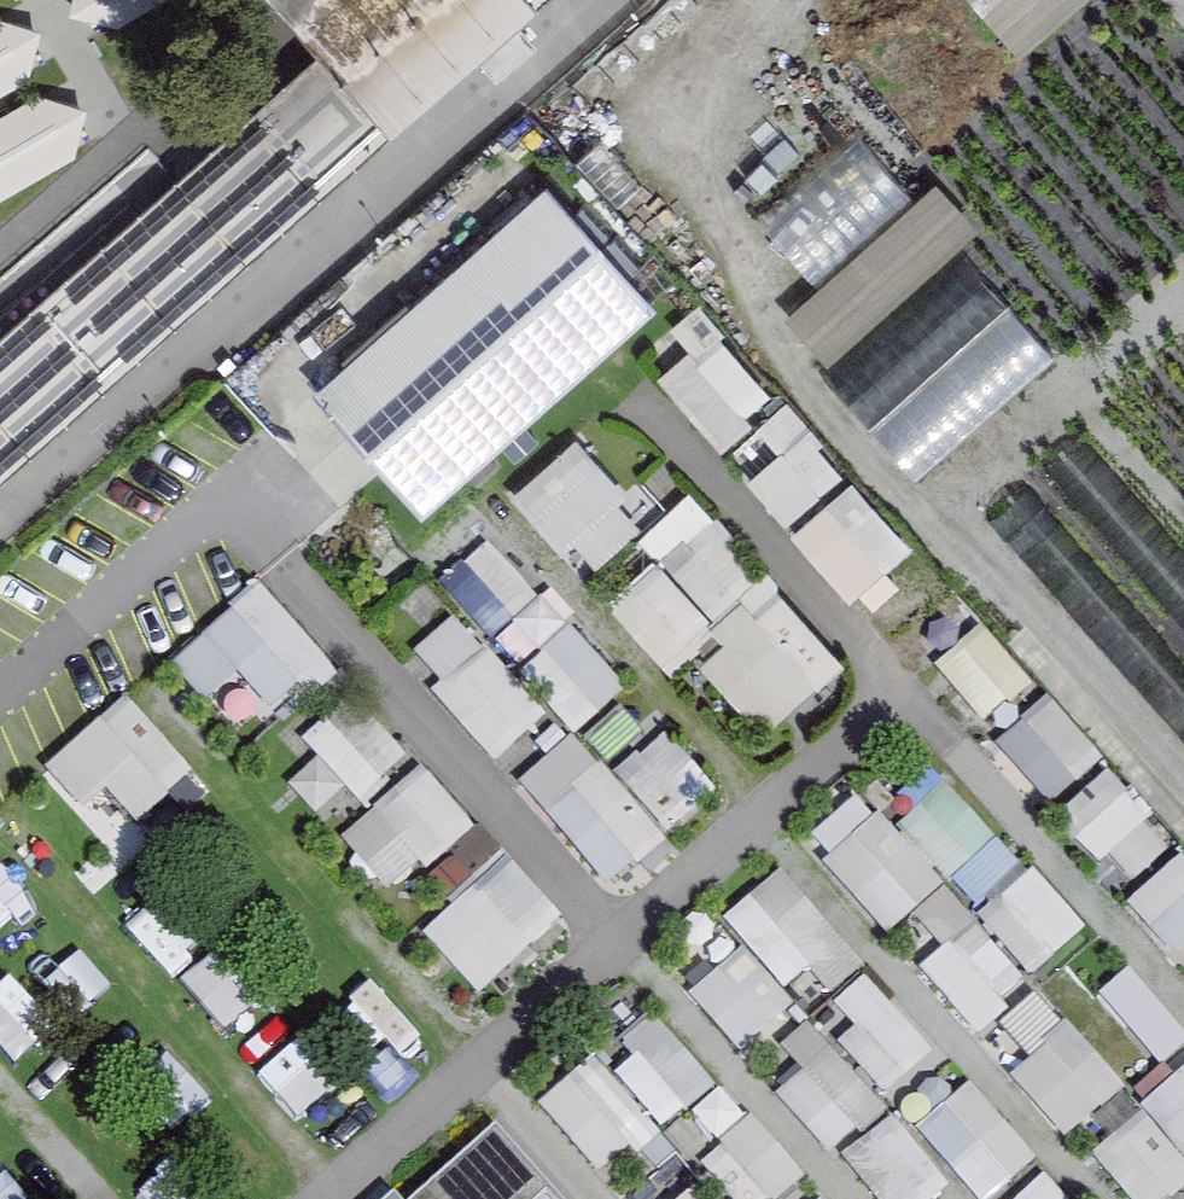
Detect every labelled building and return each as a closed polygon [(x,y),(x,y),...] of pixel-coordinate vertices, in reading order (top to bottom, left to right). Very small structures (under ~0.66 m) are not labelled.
[(319,61),(0,343),(0,489),(552,0),(387,0),(319,61)] [(46,16),(60,40),(88,39),(156,0),(57,0),(46,16)] [(319,61),(387,0),(265,0),(319,61)] [(70,84),(0,43),(0,201),(70,84)] [(937,170),(881,112),(768,220),(824,278),(937,170)] [(650,300),(549,185),(324,381),(425,496),(650,300)] [(883,419),(928,470),(1065,352),(1021,301),(883,419)] [(736,446),(792,396),(722,319),(667,370),(736,446)] [(800,394),(767,418),(791,451),(758,475),(793,523),(859,474),(800,394)] [(593,572),(657,527),(593,435),(529,480),(593,572)] [(653,530),(721,611),(772,569),(703,488),(653,530)] [(499,633),(545,591),(498,540),(453,582),(499,633)] [(618,596),(677,668),(727,627),(668,555),(618,596)] [(787,581),(710,643),(776,726),(854,664),(787,581)] [(184,655),(250,737),(340,665),(274,583),(184,655)] [(514,756),(557,714),(462,617),(419,659),(514,756)] [(589,733),(638,686),(578,624),(529,672),(589,733)] [(946,665),(993,723),(1042,683),(995,625),(946,665)] [(137,860),(219,784),(134,693),(52,770),(137,860)] [(378,801),(422,752),(360,696),(316,745),(378,801)] [(1052,697),(1008,749),(1070,802),(1114,750),(1052,697)] [(527,783),(625,887),(678,837),(581,733),(527,783)] [(353,839),(406,895),(484,822),(430,765),(353,839)] [(1079,818),(1112,859),(1164,816),(1130,776),(1079,818)] [(514,855),(434,932),(494,994),(574,917),(514,855)] [(783,988),(819,968),(834,994),(866,975),(806,869),(737,908),(783,988)] [(748,946),(708,984),(764,1043),(804,1004),(748,946)] [(620,1046),(673,1123),(721,1089),(669,1013),(620,1046)] [(776,1055),(842,1152),(892,1118),(826,1021),(776,1055)] [(283,1072),(322,1123),(359,1095),(320,1044),(283,1072)] [(612,1171),(666,1125),(605,1056),(552,1102),(612,1171)] [(1051,1151),(976,1083),(929,1134),(1000,1198),(1007,1198),(1051,1151)] [(497,1122),(409,1198),(565,1198),(497,1122)] [(1020,1198),(1084,1198),(1062,1169),(1020,1198)] [(695,1198),(733,1198),(723,1182),(695,1198)] [(381,1198),(403,1198),(393,1188),(381,1198)]
